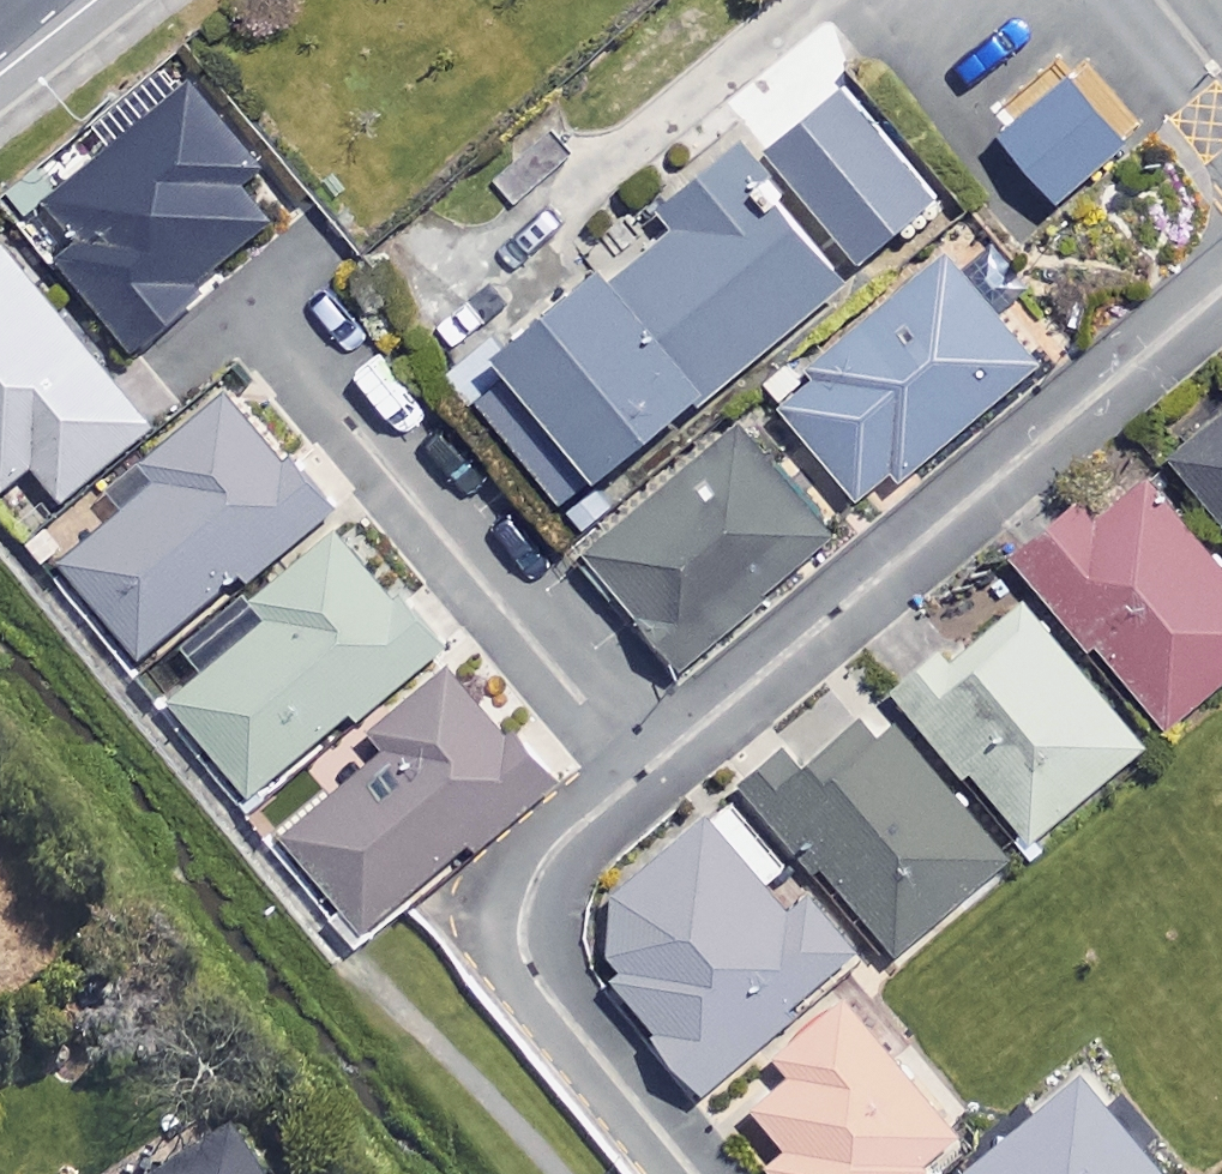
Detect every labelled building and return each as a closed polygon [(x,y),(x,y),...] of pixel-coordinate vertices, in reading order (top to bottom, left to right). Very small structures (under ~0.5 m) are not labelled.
[(1122,149),(1069,83),(1005,133),(1058,200),(1122,149)] [(256,159),(190,85),(56,205),(90,243),(62,269),(136,352),(288,216),(246,169),(256,159)] [(853,283),(748,151),(662,219),(671,230),(503,364),(599,485),(853,283)] [(8,246),(0,253),(0,481),(6,488),(38,462),(67,499),(155,427),(8,246)] [(1039,367),(948,256),(776,398),(867,509),(1039,367)] [(331,511),(241,403),(156,474),(163,482),(67,562),(145,656),(248,570),(253,576),(331,511)] [(842,530),(746,422),(592,559),(687,667),(842,530)] [(1179,457),(1221,515),(1221,425),(1179,457)] [(1149,483),(1099,525),(1085,507),(1020,561),(1094,650),(1103,642),(1171,724),(1221,682),(1221,572),(1149,483)] [(440,655),(348,530),(258,597),(277,623),(180,694),(252,792),(440,655)] [(1147,745),(1026,606),(958,665),(968,676),(924,715),(1036,843),(1147,745)] [(552,788),(460,670),(390,725),(407,746),(293,834),(368,930),(552,788)] [(1009,855),(877,712),(809,775),(787,751),(750,786),(904,953),(1009,855)] [(788,907),(708,818),(577,936),(710,1085),(860,951),(807,891),(788,907)] [(845,994),(774,1056),(798,1083),(763,1114),(792,1146),(765,1170),(768,1173),(935,1173),(974,1140),(845,994)] [(1080,1074),(974,1173),(1175,1173),(1080,1074)] [(228,1151),(191,1173),(242,1173),(228,1151)]
